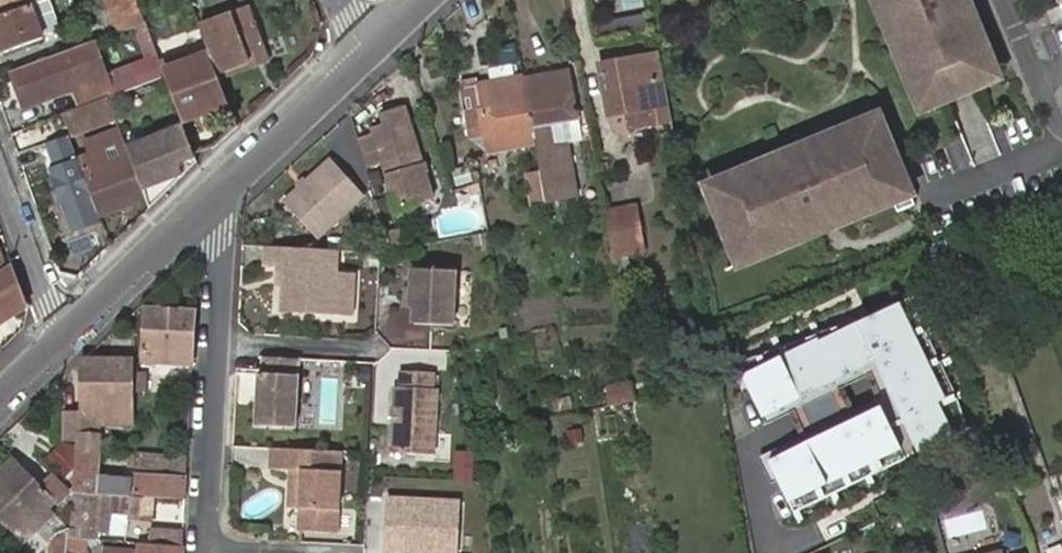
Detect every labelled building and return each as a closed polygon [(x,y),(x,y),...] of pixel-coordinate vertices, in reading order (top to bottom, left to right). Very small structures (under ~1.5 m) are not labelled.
[(30,7),(48,0),(0,0),(0,18),(30,7)] [(59,33),(48,0),(30,7),(42,40),(59,33)] [(120,34),(139,26),(147,24),(146,23),(139,1),(138,0),(108,0),(120,34)] [(990,84),(971,36),(980,33),(966,0),(874,0),(884,24),(893,20),(906,52),(897,56),(907,82),(918,78),(930,108),(990,84)] [(30,7),(0,18),(0,42),(4,54),(42,40),(30,7)] [(267,56),(250,12),(249,9),(199,27),(208,51),(217,74),(267,56)] [(147,24),(139,26),(151,62),(159,59),(147,24)] [(107,78),(95,43),(12,73),(25,108),(75,89),(82,109),(108,99),(114,97),(107,78)] [(165,75),(166,77),(182,119),(194,116),(192,110),(203,106),(205,111),(228,102),(220,81),(217,74),(208,51),(192,58),(187,66),(165,75)] [(220,81),(269,62),(267,56),(217,74),(220,81)] [(645,126),(648,126),(670,121),(660,67),(658,56),(601,66),(610,114),(642,109),(645,126)] [(165,75),(159,59),(151,62),(142,65),(149,84),(166,77),(165,75)] [(149,84),(142,65),(107,78),(114,97),(149,84)] [(570,71),(524,80),(528,102),(532,129),(535,143),(540,173),(543,190),(546,206),(579,201),(569,145),(554,148),(552,137),(550,125),(579,120),(570,71)] [(528,102),(524,80),(481,87),(462,90),(466,113),(482,111),(528,102)] [(462,90),(481,87),(480,81),(461,84),(462,90)] [(82,109),(67,115),(72,134),(84,130),(115,118),(108,99),(82,109)] [(466,113),(471,140),(484,137),(487,137),(532,129),(528,102),(482,111),(466,113)] [(373,134),(357,139),(368,170),(383,165),(400,211),(436,198),(404,105),(380,114),(384,124),(371,128),(373,134)] [(580,132),(579,120),(550,125),(552,137),(580,132)] [(650,140),(673,135),(672,132),(670,121),(648,126),(650,140)] [(199,165),(184,124),(127,146),(131,157),(143,190),(190,172),(199,165)] [(535,143),(532,129),(487,137),(489,150),(535,143)] [(711,203),(736,263),(766,250),(766,252),(783,245),(787,254),(817,241),(815,236),(833,228),(835,233),(863,222),(861,217),(874,212),(876,217),(912,202),(884,133),(867,140),(863,130),(796,157),(800,167),(768,180),(764,170),(738,181),(742,190),(711,203)] [(127,158),(131,157),(127,146),(121,132),(105,138),(110,151),(95,157),(80,162),(100,217),(144,200),(127,158)] [(90,144),(95,157),(110,151),(105,138),(90,144)] [(318,240),(365,195),(332,159),(284,204),(318,240)] [(529,208),(546,206),(543,190),(540,173),(525,175),(529,208)] [(641,209),(621,213),(623,227),(643,223),(641,209)] [(602,216),(613,277),(646,272),(643,253),(647,252),(643,223),(623,227),(621,213),(602,216)] [(322,251),(268,248),(266,269),(283,271),(283,276),(291,277),(290,288),(282,287),(281,315),(357,319),(360,275),(343,274),(321,273),(322,251)] [(344,252),(322,251),(321,273),(343,274),(344,252)] [(26,298),(15,269),(11,271),(0,279),(0,306),(3,303),(7,310),(26,298)] [(416,293),(414,310),(418,311),(417,327),(447,329),(457,329),(462,275),(431,273),(417,271),(416,293)] [(291,277),(283,276),(282,287),(290,288),(291,277)] [(901,305),(745,379),(767,425),(879,371),(896,407),(770,466),(795,518),(964,438),(901,305)] [(193,365),(196,312),(145,312),(142,363),(155,363),(156,368),(178,369),(181,364),(193,365)] [(301,360),(264,358),(263,374),(259,374),(258,396),(263,396),(262,405),(257,404),(256,427),(295,431),(301,360)] [(65,415),(63,443),(77,443),(79,443),(78,453),(100,454),(100,436),(96,436),(96,416),(103,416),(104,425),(133,424),(133,361),(81,362),(82,389),(69,389),(69,414),(65,415)] [(435,374),(402,373),(402,388),(396,388),(393,454),(435,456),(439,390),(434,390),(435,374)] [(604,384),(607,401),(632,397),(629,380),(604,384)] [(342,535),(346,452),(275,449),(274,470),(296,471),(302,472),(300,494),(294,493),(294,507),(299,508),(305,508),(304,533),(342,535)] [(100,454),(78,453),(75,491),(155,496),(186,498),(187,479),(136,475),(133,479),(99,475),(100,454)] [(136,454),(136,455),(135,469),(187,471),(188,457),(136,454)] [(24,543),(53,515),(48,510),(54,505),(59,507),(69,496),(52,478),(40,488),(14,462),(0,475),(0,517),(24,543)] [(155,496),(75,491),(73,530),(72,537),(78,537),(79,537),(93,539),(93,531),(109,532),(113,511),(126,513),(125,517),(153,518),(155,496)] [(461,506),(389,504),(386,552),(459,552),(461,506)] [(122,533),(125,517),(126,513),(113,511),(109,532),(122,533)] [(183,545),(184,530),(151,528),(150,543),(165,544),(183,545)] [(69,537),(70,530),(58,530),(52,535),(51,552),(68,552),(69,537)] [(72,537),(69,537),(68,552),(78,552),(79,537),(78,537),(72,537)] [(183,545),(165,544),(150,543),(137,542),(138,552),(183,552),(183,545)]
